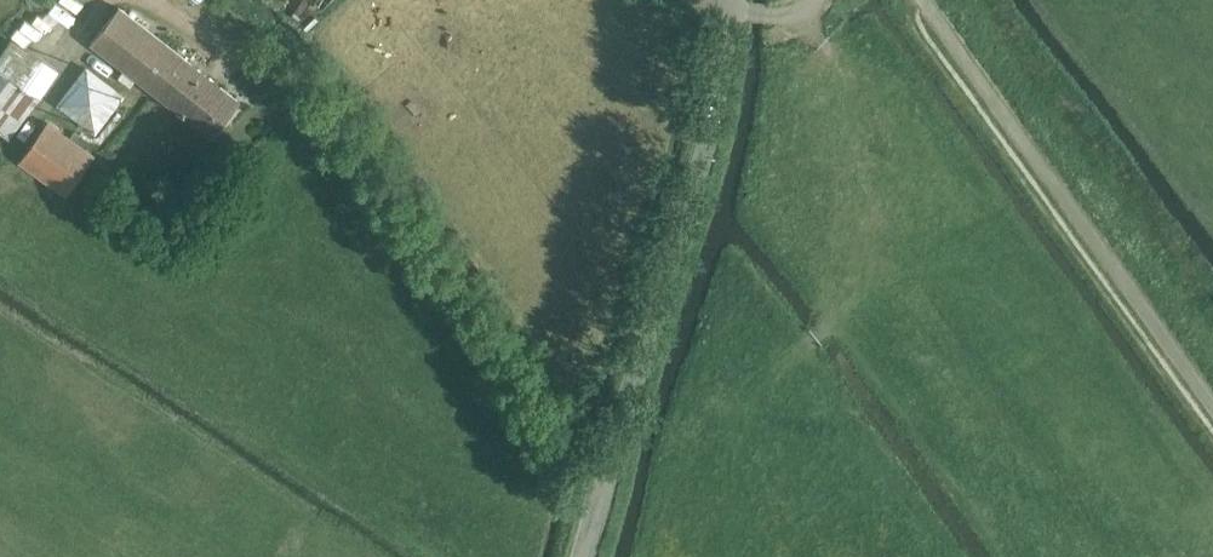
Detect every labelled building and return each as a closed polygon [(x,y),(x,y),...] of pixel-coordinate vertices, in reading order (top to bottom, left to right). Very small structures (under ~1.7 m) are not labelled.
[(299,23),(332,0),(284,0),(299,23)] [(119,7),(91,42),(210,135),(238,100),(119,7)] [(0,56),(0,132),(11,139),(41,94),(42,95),(60,70),(12,38),(0,56)] [(96,135),(126,96),(87,66),(57,105),(96,135)] [(68,195),(96,156),(47,121),(19,161),(68,195)]
